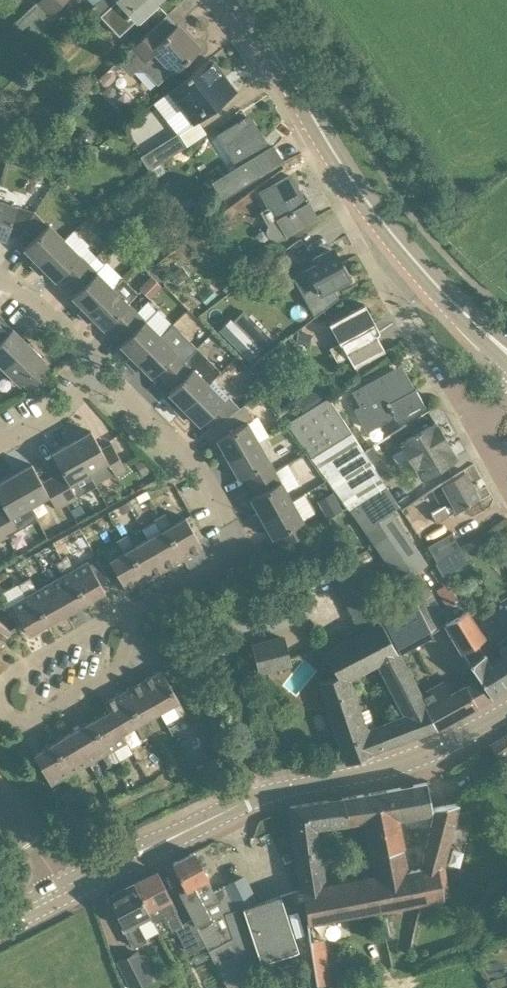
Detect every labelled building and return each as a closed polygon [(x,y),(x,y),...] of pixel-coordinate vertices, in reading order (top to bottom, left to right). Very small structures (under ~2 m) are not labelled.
[(66,0),(39,0),(36,3),(49,16),(66,0)] [(115,2),(114,0),(99,0),(88,10),(98,21),(102,17),(119,36),(134,22),(136,24),(162,0),(117,0),(115,2)] [(198,49),(177,26),(161,40),(151,30),(130,49),(117,62),(110,68),(114,72),(121,66),(130,76),(135,72),(146,72),(157,85),(172,71),(183,61),(183,62),(198,49)] [(193,124),(234,93),(209,59),(167,90),(193,124)] [(267,149),(248,117),(216,137),(217,139),(209,144),(226,172),(210,182),(221,201),(282,163),(271,147),(267,149)] [(92,136),(87,130),(80,132),(78,139),(83,145),(90,143),(92,136)] [(49,147),(56,145),(58,138),(53,133),(46,134),(44,141),(49,147)] [(148,172),(160,164),(159,163),(185,147),(177,134),(139,157),(148,172)] [(38,161),(35,166),(43,171),(46,166),(38,161)] [(304,204),(288,175),(257,192),(266,208),(260,211),(268,226),(267,227),(266,232),(267,235),(270,238),(273,238),(275,239),(276,240),(285,235),(315,218),(307,203),(304,204)] [(35,212),(0,201),(0,237),(5,239),(7,234),(18,237),(19,238),(35,212)] [(35,270),(65,240),(48,224),(47,225),(35,212),(19,238),(26,246),(23,249),(34,260),(29,265),(35,270)] [(68,285),(89,264),(65,240),(35,270),(39,274),(44,269),(55,280),(59,276),(68,285)] [(151,252),(146,256),(150,262),(156,258),(151,252)] [(327,257),(324,252),(310,260),(312,263),(302,268),(318,297),(351,280),(336,252),(327,257)] [(82,317),(112,288),(89,264),(68,285),(75,293),(71,297),(82,308),(78,313),(82,317)] [(183,268),(171,277),(179,287),(191,279),(183,268)] [(150,276),(138,287),(150,299),(161,287),(150,276)] [(116,332),(136,312),(127,303),(137,292),(122,278),(112,288),(82,317),(87,322),(92,318),(103,328),(108,324),(116,332)] [(218,285),(226,294),(233,287),(225,278),(218,285)] [(385,351),(377,335),(379,334),(380,331),(365,304),(330,324),(340,343),(341,342),(355,368),(385,351)] [(131,366),(161,336),(136,312),(116,332),(124,341),(120,345),(131,356),(126,361),(131,366)] [(28,344),(12,328),(0,319),(0,364),(4,368),(28,344)] [(230,319),(219,330),(249,360),(260,349),(230,319)] [(297,331),(294,346),(309,349),(312,334),(297,331)] [(185,360),(197,348),(200,345),(191,336),(175,351),(161,336),(131,366),(135,371),(140,366),(152,376),(156,372),(164,381),(185,360)] [(28,344),(4,368),(20,385),(22,383),(30,391),(50,369),(42,361),(44,359),(28,344)] [(179,414),(209,384),(221,372),(197,348),(185,360),(164,381),(172,389),(168,393),(179,404),(174,409),(179,414)] [(407,392),(395,370),(352,393),(359,406),(353,409),(365,432),(392,418),(393,420),(422,404),(413,388),(407,392)] [(212,428),(236,411),(209,384),(179,414),(184,419),(189,414),(200,425),(204,421),(212,428)] [(297,402),(303,412),(327,398),(322,387),(297,402)] [(362,531),(391,511),(398,506),(362,450),(327,398),(303,412),(286,423),(287,425),(362,531)] [(222,463),(259,443),(247,422),(253,419),(245,404),(236,411),(212,428),(218,438),(217,439),(224,453),(218,456),(222,463)] [(422,478),(456,457),(436,423),(401,444),(422,478)] [(71,442),(88,473),(107,462),(115,475),(126,469),(111,444),(101,449),(91,431),(71,442)] [(69,484),(88,473),(71,442),(52,453),(62,472),(52,477),(66,503),(77,497),(69,484)] [(250,485),(275,471),(259,443),(222,463),(225,468),(231,465),(239,478),(244,475),(250,485)] [(365,454),(371,463),(379,458),(374,449),(365,454)] [(150,471),(142,458),(134,463),(141,476),(150,471)] [(66,503),(52,477),(42,483),(32,465),(12,476),(29,506),(48,495),(55,509),(66,503)] [(437,523),(479,496),(463,470),(440,485),(431,491),(432,492),(441,507),(430,513),(437,523)] [(255,521),(292,501),(275,471),(250,485),(255,495),(250,498),(258,512),(252,515),(255,521)] [(29,506),(12,476),(0,483),(0,500),(3,505),(0,507),(0,523),(6,535),(16,530),(9,516),(29,506)] [(148,497),(145,492),(145,491),(140,494),(137,496),(140,502),(148,497)] [(332,492),(317,500),(327,518),(341,510),(332,492)] [(292,501),(255,521),(259,527),(265,524),(273,537),(278,535),(283,545),(309,531),(292,501)] [(411,566),(415,571),(425,564),(425,563),(426,563),(391,511),(362,531),(396,577),(411,566)] [(159,516),(183,559),(203,548),(186,518),(172,525),(165,513),(159,516)] [(165,569),(183,559),(159,516),(154,519),(161,531),(147,539),(165,569)] [(428,546),(437,561),(461,547),(452,532),(428,546)] [(165,569),(147,539),(134,547),(127,535),(122,538),(146,580),(165,569)] [(52,543),(61,560),(85,603),(105,592),(88,561),(74,569),(69,560),(75,556),(65,541),(63,542),(61,538),(52,543)] [(127,591),(146,580),(122,538),(116,541),(123,553),(109,561),(127,591)] [(494,549),(500,559),(505,557),(506,565),(506,542),(494,549)] [(357,568),(373,560),(367,550),(352,558),(357,568)] [(67,613),(85,603),(61,560),(56,563),(63,575),(50,583),(67,613)] [(432,593),(415,571),(411,566),(396,577),(413,602),(415,605),(432,593)] [(335,582),(342,597),(364,587),(359,577),(356,572),(335,582)] [(67,613),(50,583),(36,591),(29,579),(24,581),(48,624),(67,613)] [(29,635),(48,624),(24,581),(18,585),(25,597),(11,605),(29,635)] [(446,605),(440,610),(448,623),(444,625),(460,653),(477,643),(485,637),(467,610),(465,611),(451,589),(448,584),(438,591),(446,605)] [(432,637),(430,633),(413,602),(403,607),(404,608),(382,620),(400,653),(432,637)] [(504,607),(495,613),(506,634),(506,612),(504,607)] [(434,727),(419,694),(420,693),(394,647),(396,646),(382,620),(358,631),(323,650),(337,676),(319,682),(344,761),(434,727)] [(11,631),(0,623),(0,645),(11,631)] [(492,632),(487,624),(483,627),(488,635),(492,632)] [(495,644),(498,649),(503,655),(501,656),(502,657),(498,659),(506,672),(506,636),(495,644)] [(282,637),(252,644),(259,673),(289,666),(282,637)] [(501,656),(490,662),(477,643),(460,653),(471,677),(476,674),(490,696),(506,686),(506,672),(498,659),(502,657),(501,656)] [(166,724),(186,713),(162,671),(142,682),(159,712),(166,724)] [(420,693),(419,694),(434,727),(476,704),(465,683),(449,692),(442,681),(420,693)] [(147,719),(159,712),(142,682),(123,692),(148,735),(154,731),(147,719)] [(142,738),(148,735),(123,692),(105,703),(127,742),(127,741),(123,733),(135,726),(142,738)] [(114,749),(127,742),(105,703),(104,703),(109,712),(91,722),(115,764),(121,761),(114,749)] [(109,768),(115,764),(91,722),(72,733),(89,763),(102,756),(109,768)] [(76,770),(89,763),(72,733),(53,743),(78,786),(83,783),(76,770)] [(488,747),(498,762),(506,757),(506,736),(488,747)] [(72,789),(78,786),(53,743),(34,755),(51,785),(65,777),(72,789)] [(373,875),(379,912),(385,911),(421,904),(444,900),(444,898),(441,884),(437,867),(445,866),(459,805),(433,809),(419,867),(405,869),(402,847),(405,847),(400,820),(431,814),(426,784),(344,798),(346,822),(363,820),(373,875)] [(84,798),(78,786),(72,789),(71,790),(78,802),(84,798)] [(290,807),(305,924),(334,919),(362,914),(379,912),(373,875),(326,883),(318,826),(346,822),(344,798),(290,807)] [(173,864),(187,890),(180,894),(193,920),(192,921),(227,987),(248,987),(244,977),(241,970),(296,952),(278,896),(237,910),(225,886),(213,891),(194,853),(173,864)] [(205,946),(192,921),(183,924),(176,911),(177,911),(165,887),(158,872),(136,883),(148,912),(151,917),(153,922),(164,916),(172,930),(175,929),(188,954),(205,946)] [(137,924),(151,917),(148,912),(136,883),(106,898),(119,926),(132,949),(146,941),(137,924)] [(153,981),(137,950),(116,961),(130,987),(139,987),(153,981)]
